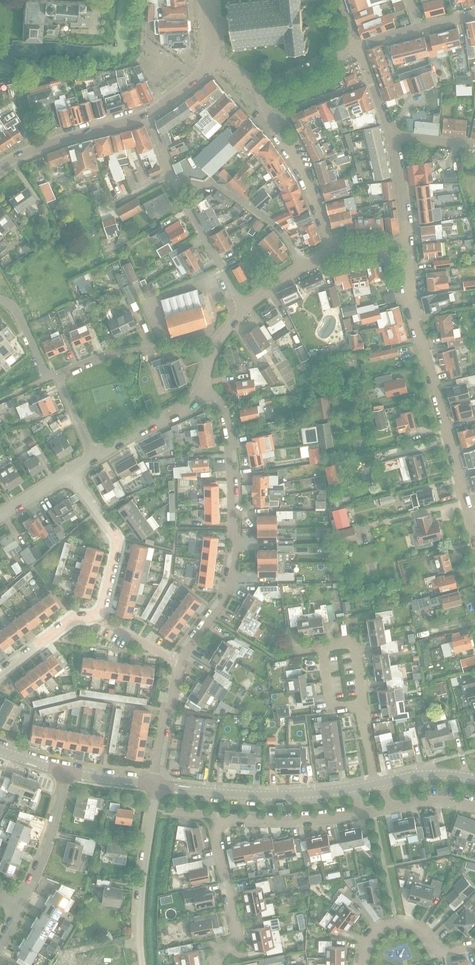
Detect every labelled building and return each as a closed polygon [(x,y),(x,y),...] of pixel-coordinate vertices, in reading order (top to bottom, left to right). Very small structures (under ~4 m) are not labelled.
[(76,2),(51,0),(24,0),(22,40),(42,41),(42,37),(57,38),(58,25),(48,24),(48,21),(51,21),(51,17),(70,18),(70,24),(89,25),(90,7),(83,7),(83,1),(76,1),(76,2)] [(251,0),(249,0),(249,1),(241,2),(241,0),(239,0),(239,2),(230,3),(230,1),(228,1),(228,3),(226,3),(226,6),(228,6),(229,13),(227,13),(227,16),(230,15),(232,34),(229,34),(230,35),(230,36),(232,36),(233,44),(231,44),(231,47),(233,46),(233,49),(235,48),(235,46),(244,45),(244,47),(246,47),(246,45),(255,44),(255,46),(257,46),(257,43),(265,42),(265,45),(267,44),(267,42),(275,41),(276,43),(278,43),(277,41),(286,40),(287,48),(285,48),(285,51),(287,50),(288,53),(290,52),(290,50),(305,48),(305,50),(307,50),(307,48),(309,47),(309,45),(306,46),(305,38),(308,37),(307,35),(305,35),(304,27),(306,27),(309,27),(308,25),(304,25),(301,6),(306,6),(306,4),(301,4),(300,0),(255,0),(251,0)] [(353,10),(382,2),(386,0),(350,0),(353,10)] [(398,10),(406,7),(404,0),(401,0),(395,2),(398,10)] [(423,4),(424,3),(427,17),(445,12),(441,0),(422,0),(423,4)] [(358,24),(383,15),(379,3),(372,6),(354,13),(358,24)] [(188,18),(186,5),(159,7),(159,4),(150,4),(144,5),(144,19),(188,18)] [(383,15),(358,24),(363,38),(395,27),(391,13),(384,16),(383,15)] [(168,33),(189,31),(188,18),(144,19),(144,20),(155,19),(156,33),(160,33),(168,33)] [(471,56),(474,55),(474,53),(473,43),(474,42),(474,20),(466,22),(470,43),(468,44),(471,56)] [(443,32),(448,49),(461,46),(456,28),(443,32)] [(168,33),(160,33),(160,35),(162,36),(160,38),(160,43),(162,44),(169,44),(169,47),(171,46),(181,53),(186,46),(189,45),(189,46),(190,46),(189,31),(168,33)] [(427,44),(426,43),(424,32),(400,38),(403,49),(427,44)] [(435,52),(448,49),(443,32),(430,35),(432,42),(426,43),(427,44),(429,56),(430,55),(430,57),(436,55),(435,52)] [(389,53),(389,56),(398,54),(403,53),(400,39),(386,42),(389,53)] [(369,59),(386,53),(385,50),(382,51),(380,43),(366,49),(369,59)] [(373,68),(389,62),(388,59),(386,60),(384,55),(386,54),(386,53),(369,59),(373,68)] [(376,77),(393,71),(391,68),(389,69),(387,64),(390,63),(389,62),(373,68),(376,77)] [(430,62),(398,73),(400,79),(431,69),(430,62)] [(136,85),(136,87),(143,102),(152,99),(139,66),(134,67),(141,83),(136,85)] [(143,102),(136,87),(132,88),(131,86),(127,88),(124,76),(123,77),(122,69),(115,70),(116,77),(125,108),(143,102)] [(380,87),(394,82),(390,73),(393,72),(393,71),(376,77),(380,87)] [(411,93),(434,85),(429,71),(423,73),(402,80),(405,91),(410,90),(411,93)] [(344,77),(347,85),(358,81),(355,73),(344,77)] [(84,82),(83,79),(82,74),(74,75),(75,83),(84,82)] [(50,86),(60,83),(59,76),(49,79),(50,86)] [(107,114),(125,108),(116,77),(106,80),(108,84),(99,87),(101,94),(102,93),(103,96),(107,114)] [(206,107),(224,92),(214,79),(195,93),(185,100),(194,111),(203,104),(206,107)] [(394,82),(380,87),(384,100),(404,93),(399,80),(394,82)] [(51,89),(50,89),(48,83),(27,88),(28,94),(27,95),(30,106),(39,104),(40,106),(46,105),(45,102),(54,100),(51,89)] [(472,86),(466,86),(466,85),(457,85),(457,94),(472,94),(472,86)] [(88,97),(93,118),(105,115),(98,86),(93,87),(95,95),(88,97)] [(367,120),(375,117),(373,107),(374,107),(367,86),(356,90),(367,120)] [(93,118),(88,97),(86,88),(81,90),(83,98),(85,97),(86,101),(78,103),(82,121),(93,118)] [(376,123),(375,117),(367,120),(356,90),(347,93),(360,127),(376,123)] [(224,92),(206,107),(199,113),(202,116),(194,123),(209,138),(222,125),(220,123),(235,108),(234,106),(237,103),(225,92),(224,92)] [(354,128),(360,127),(347,93),(328,100),(336,120),(338,122),(350,118),(354,128)] [(60,127),(71,124),(63,94),(59,96),(61,103),(60,104),(61,109),(56,110),(60,127)] [(82,121),(78,103),(76,96),(66,99),(64,94),(63,94),(71,124),(82,121)] [(194,111),(185,100),(173,109),(181,120),(193,111),(194,111)] [(338,126),(336,120),(328,100),(316,104),(323,122),(329,119),(333,128),(338,126)] [(325,126),(323,122),(316,104),(302,110),(307,120),(313,117),(313,118),(315,117),(321,128),(325,126)] [(17,116),(13,109),(11,110),(9,106),(2,111),(5,114),(0,117),(0,120),(2,123),(6,130),(13,125),(11,120),(17,116)] [(238,127),(249,117),(240,107),(228,118),(233,123),(234,123),(238,127)] [(167,130),(181,120),(173,109),(155,122),(165,145),(170,143),(173,150),(186,145),(181,133),(174,136),(176,141),(172,142),(167,130)] [(314,119),(313,118),(313,117),(307,120),(302,110),(291,115),(299,131),(310,125),(308,122),(314,119)] [(412,113),(414,119),(427,116),(425,110),(412,113)] [(415,131),(438,133),(440,112),(433,114),(432,122),(415,121),(415,131)] [(6,130),(14,142),(22,136),(15,126),(18,125),(17,123),(20,121),(17,116),(11,120),(13,125),(6,130)] [(238,149),(260,128),(249,117),(238,127),(233,132),(227,138),(238,149)] [(454,135),(456,118),(444,117),(443,134),(454,135)] [(456,118),(454,135),(465,136),(466,136),(467,123),(467,119),(456,118)] [(6,130),(2,123),(0,125),(0,129),(2,132),(0,133),(0,138),(5,147),(14,142),(6,130)] [(131,130),(136,145),(141,158),(148,156),(153,167),(148,169),(151,176),(162,172),(144,125),(131,130)] [(310,125),(299,131),(306,145),(320,137),(318,132),(317,132),(314,125),(310,127),(310,125)] [(365,139),(383,135),(380,125),(363,129),(365,139)] [(227,138),(233,132),(228,126),(223,131),(222,130),(193,158),(210,175),(217,169),(238,149),(227,138)] [(256,154),(257,152),(270,140),(260,128),(238,149),(239,151),(246,144),(256,154)] [(125,149),(136,145),(131,130),(121,133),(124,149),(125,151),(125,149)] [(126,156),(125,151),(124,149),(121,133),(110,135),(114,152),(117,159),(126,156)] [(125,178),(117,159),(114,152),(110,135),(93,140),(96,156),(110,153),(112,159),(109,160),(110,162),(109,164),(116,181),(125,178)] [(368,149),(385,145),(383,135),(365,139),(368,149)] [(99,169),(96,156),(93,140),(69,146),(72,159),(76,175),(99,169)] [(265,164),(279,154),(270,140),(257,152),(265,164)] [(307,147),(314,161),(325,155),(318,141),(307,147)] [(370,159),(387,155),(385,145),(368,149),(370,159)] [(58,164),(72,159),(69,146),(47,154),(51,166),(58,164)] [(274,177),(288,168),(279,154),(265,164),(273,177),(274,177)] [(372,169),(390,165),(387,155),(370,159),(372,169)] [(333,163),(327,164),(326,159),(315,163),(321,184),(332,181),(335,180),(333,169),(334,169),(333,163)] [(240,194),(241,193),(244,189),(250,184),(244,178),(254,169),(247,162),(228,180),(227,181),(228,182),(240,194)] [(407,165),(410,184),(433,181),(430,162),(407,165)] [(390,165),(372,169),(375,179),(392,175),(390,165)] [(288,186),(297,181),(288,168),(274,177),(283,190),(288,186)] [(224,183),(225,184),(228,182),(227,181),(228,180),(217,169),(210,175),(217,183),(223,184),(224,183)] [(322,184),(327,200),(349,193),(344,178),(322,184)] [(39,185),(46,202),(55,198),(48,181),(39,185)] [(293,216),(294,215),(301,212),(300,210),(307,206),(297,181),(288,186),(283,190),(282,191),(293,216)] [(393,181),(372,183),(373,196),(383,195),(384,198),(395,198),(393,181)] [(417,197),(433,195),(432,189),(443,188),(443,183),(429,183),(416,185),(417,197)] [(29,215),(34,211),(29,203),(35,199),(26,188),(9,200),(17,212),(19,210),(21,213),(25,209),(29,215)] [(244,189),(241,193),(246,199),(250,195),(244,189)] [(252,201),(261,210),(273,198),(265,189),(252,201)] [(224,200),(226,196),(217,190),(213,196),(221,202),(224,200)] [(144,204),(152,218),(167,210),(164,205),(169,202),(164,193),(144,204)] [(197,212),(212,204),(208,198),(212,196),(211,193),(192,203),(197,212)] [(419,209),(434,207),(434,201),(432,201),(431,196),(433,195),(417,197),(419,209)] [(224,200),(221,202),(223,201),(231,206),(234,201),(226,196),(224,200)] [(117,207),(123,220),(143,209),(136,197),(117,207)] [(329,215),(347,211),(346,204),(355,203),(354,197),(326,203),(329,215)] [(201,221),(216,213),(213,206),(216,204),(215,202),(212,204),(197,212),(201,221)] [(233,206),(239,210),(242,207),(235,202),(233,206)] [(38,215),(42,222),(47,220),(44,213),(47,212),(43,203),(38,205),(42,213),(38,215)] [(2,233),(14,224),(0,207),(0,234),(2,233)] [(434,207),(419,209),(420,221),(436,220),(435,213),(433,213),(432,208),(435,207),(434,207)] [(385,216),(387,233),(399,232),(396,208),(391,209),(392,216),(385,216)] [(293,216),(290,218),(280,223),(284,227),(290,225),(289,222),(295,219),(297,223),(298,223),(299,225),(313,219),(308,209),(294,215),(293,216)] [(346,222),(352,217),(350,210),(347,211),(329,215),(331,226),(346,222)] [(220,211),(216,213),(201,221),(206,230),(213,226),(214,229),(222,224),(217,215),(221,213),(220,211)] [(280,223),(290,218),(287,212),(276,217),(279,223),(280,223)] [(370,217),(371,230),(383,229),(383,216),(370,217)] [(347,231),(359,231),(358,217),(352,217),(346,222),(347,231)] [(359,231),(371,230),(370,217),(358,217),(359,231)] [(105,223),(109,233),(119,230),(115,219),(105,223)] [(253,226),(259,230),(263,224),(257,219),(253,226)] [(173,241),(174,242),(188,235),(180,220),(166,228),(167,229),(159,234),(165,246),(173,241)] [(310,245),(321,240),(314,221),(299,228),(302,234),(305,233),(310,245)] [(421,226),(423,239),(437,238),(436,231),(452,228),(451,222),(421,226)] [(145,230),(149,237),(162,229),(158,223),(145,230)] [(215,244),(229,236),(225,227),(210,235),(215,244)] [(284,251),(287,248),(273,230),(270,233),(269,232),(259,240),(278,264),(288,256),(284,251)] [(229,236),(215,244),(219,253),(234,244),(229,236)] [(183,264),(200,255),(196,249),(195,250),(193,246),(190,247),(187,242),(176,248),(179,254),(177,255),(183,264)] [(423,244),(425,257),(443,255),(441,242),(423,244)] [(200,255),(183,264),(180,266),(185,275),(188,273),(188,274),(190,273),(192,278),(204,271),(202,267),(204,265),(202,261),(203,261),(200,255)] [(434,261),(435,268),(451,265),(450,259),(434,261)] [(367,263),(370,281),(384,279),(380,260),(367,263)] [(124,265),(132,281),(139,278),(131,261),(124,265)] [(349,266),(353,287),(353,289),(369,286),(365,263),(349,266)] [(240,265),(233,269),(241,282),(247,278),(240,265)] [(344,288),(353,287),(349,266),(333,269),(336,282),(343,281),(344,288)] [(428,277),(429,289),(449,287),(447,270),(434,272),(435,276),(428,277)] [(302,281),(307,291),(325,282),(320,272),(302,281)] [(465,290),(474,288),(474,279),(464,281),(465,290)] [(93,280),(81,285),(85,294),(97,290),(93,280)] [(121,287),(128,303),(137,299),(130,284),(121,287)] [(277,292),(284,307),(302,298),(296,284),(277,292)] [(318,292),(323,308),(338,304),(333,285),(325,288),(325,290),(318,292)] [(203,294),(199,295),(197,290),(162,300),(172,335),(208,325),(207,324),(211,323),(203,294)] [(439,305),(451,302),(448,292),(437,295),(437,294),(434,295),(433,294),(422,296),(426,312),(437,309),(436,306),(439,305)] [(56,308),(58,315),(77,308),(76,306),(83,304),(81,298),(56,308)] [(357,307),(358,312),(374,308),(373,303),(357,307)] [(358,313),(357,306),(344,309),(346,316),(358,313)] [(263,316),(274,331),(286,323),(276,307),(263,316)] [(391,325),(403,322),(398,307),(387,310),(388,311),(379,313),(378,310),(353,317),(354,322),(362,320),(363,324),(378,320),(380,328),(391,325)] [(108,320),(115,336),(137,326),(130,311),(108,320)] [(441,331),(453,329),(450,313),(435,316),(438,330),(439,329),(441,331)] [(31,322),(33,326),(51,318),(49,314),(31,322)] [(391,325),(380,328),(376,329),(377,333),(382,331),(385,344),(407,338),(403,322),(391,325)] [(84,341),(77,327),(76,323),(68,327),(69,330),(68,331),(75,345),(84,341)] [(77,327),(84,341),(93,337),(87,323),(77,327)] [(11,331),(6,325),(0,330),(0,341),(11,331)] [(263,346),(264,348),(270,344),(258,326),(252,330),(253,331),(245,337),(254,352),(263,346)] [(453,329),(441,331),(442,331),(441,331),(443,341),(448,340),(449,346),(466,343),(465,336),(461,337),(460,328),(454,329),(453,329)] [(9,342),(15,336),(11,331),(0,341),(0,354),(5,360),(16,351),(9,342)] [(273,335),(278,343),(284,339),(279,332),(273,335)] [(52,338),(58,352),(67,348),(61,334),(52,338)] [(364,341),(358,342),(358,334),(351,334),(352,350),(365,349),(364,341)] [(49,356),(58,352),(52,338),(43,342),(49,356)] [(295,348),(301,361),(308,358),(302,345),(295,348)] [(368,354),(370,362),(399,354),(397,347),(368,354)] [(449,378),(462,376),(456,348),(438,351),(442,369),(447,368),(449,378)] [(0,354),(0,364),(5,370),(10,366),(5,360),(0,354)] [(154,366),(163,363),(165,362),(163,357),(152,360),(154,366)] [(165,362),(163,363),(170,386),(186,382),(179,358),(165,362)] [(324,358),(309,361),(314,388),(326,386),(323,369),(326,368),(324,358)] [(260,370),(263,375),(270,386),(279,380),(270,365),(260,371),(260,370)] [(264,380),(263,375),(260,370),(250,370),(251,380),(237,382),(238,395),(256,392),(255,381),(264,380)] [(404,377),(393,380),(391,373),(375,377),(378,387),(386,385),(389,395),(407,391),(404,377)] [(450,403),(470,398),(467,386),(474,384),(474,374),(456,379),(457,385),(446,387),(450,403)] [(330,393),(316,395),(319,415),(333,413),(330,393)] [(40,415),(55,408),(50,396),(29,405),(27,401),(16,407),(21,418),(32,412),(32,411),(37,408),(40,415)] [(240,410),(243,421),(260,417),(259,412),(264,411),(263,406),(265,405),(265,404),(272,403),(271,398),(261,400),(262,402),(260,403),(260,406),(240,410)] [(455,420),(474,416),(471,405),(474,404),(474,400),(474,399),(451,405),(455,420)] [(373,411),(378,430),(388,427),(383,408),(373,411)] [(396,417),(399,431),(416,427),(412,409),(401,412),(402,416),(396,417)] [(199,434),(212,433),(211,420),(198,422),(198,428),(184,430),(185,437),(191,436),(191,435),(199,434)] [(49,425),(54,431),(59,428),(55,421),(49,425)] [(319,433),(329,432),(328,422),(318,423),(319,433)] [(474,440),(474,427),(469,429),(469,428),(459,431),(464,447),(473,444),(472,441),(474,440)] [(49,441),(58,457),(72,448),(63,433),(49,441)] [(212,433),(199,434),(201,447),(214,445),(212,433)] [(247,442),(249,454),(274,449),(271,433),(253,437),(253,441),(247,442)] [(173,439),(166,442),(162,436),(144,445),(150,457),(168,448),(169,450),(174,447),(173,439)] [(24,461),(32,474),(43,467),(35,455),(40,452),(36,445),(31,448),(26,451),(30,458),(24,461)] [(310,462),(321,461),(319,447),(308,448),(310,462)] [(279,449),(249,454),(251,466),(264,463),(263,457),(275,455),(275,454),(280,453),(279,449)] [(469,467),(474,465),(474,449),(464,453),(469,467)] [(376,461),(385,459),(384,451),(374,453),(376,461)] [(407,456),(413,477),(428,473),(422,452),(407,456)] [(143,461),(138,464),(133,456),(116,466),(123,478),(136,470),(138,474),(142,471),(143,472),(148,469),(143,461)] [(183,478),(197,479),(197,471),(210,469),(209,458),(188,460),(189,465),(182,466),(183,478)] [(8,488),(22,480),(10,460),(0,467),(0,474),(8,488)] [(118,481),(112,484),(106,471),(94,478),(103,493),(112,488),(118,498),(125,494),(118,481)] [(270,485),(270,481),(279,480),(279,475),(273,475),(253,475),(253,485),(270,485)] [(270,495),(270,490),(285,490),(285,482),(279,484),(270,485),(253,485),(252,485),(253,496),(254,496),(270,495)] [(206,498),(219,497),(219,485),(205,485),(206,498)] [(432,488),(423,490),(423,488),(416,490),(417,493),(411,494),(414,506),(435,501),(432,488)] [(191,498),(198,498),(198,492),(191,492),(191,489),(183,489),(183,498),(191,498)] [(326,510),(326,500),(326,489),(320,489),(319,494),(317,494),(317,500),(316,500),(316,509),(326,510)] [(380,497),(382,505),(394,502),(392,493),(380,497)] [(254,496),(254,506),(274,505),(279,505),(279,495),(270,495),(254,496)] [(206,509),(219,509),(219,497),(206,498),(206,509)] [(79,503),(72,508),(67,499),(52,508),(51,507),(44,512),(52,524),(59,520),(57,518),(60,516),(62,521),(76,513),(78,512),(83,509),(79,503)] [(126,518),(139,509),(132,499),(118,508),(126,518)] [(330,510),(335,529),(339,528),(336,517),(343,515),(341,508),(330,510)] [(133,528),(147,519),(139,509),(126,518),(133,528)] [(219,509),(206,509),(206,522),(219,522),(219,509)] [(179,510),(179,519),(192,519),(192,516),(198,516),(198,510),(179,510)] [(258,528),(277,528),(277,518),(294,518),(293,510),(277,511),(277,514),(258,515),(258,528)] [(438,521),(432,522),(430,514),(416,518),(418,526),(416,527),(420,543),(421,546),(431,544),(430,540),(442,537),(442,535),(443,533),(442,530),(440,529),(438,521)] [(43,535),(50,546),(60,540),(54,531),(52,533),(47,525),(43,527),(37,517),(25,524),(32,535),(39,531),(42,536),(43,535)] [(147,519),(133,528),(141,539),(154,529),(147,519)] [(335,531),(339,544),(357,539),(354,526),(335,531)] [(278,545),(294,544),(294,537),(284,538),(284,535),(278,535),(277,528),(258,528),(258,541),(278,540),(278,545)] [(21,548),(11,533),(0,540),(7,551),(13,547),(16,551),(21,548)] [(203,548),(216,549),(218,537),(205,535),(203,548)] [(62,552),(68,553),(71,543),(65,541),(62,552)] [(130,555),(145,559),(148,547),(133,543),(130,555)] [(258,562),(285,562),(285,560),(291,560),(291,553),(294,553),(294,544),(278,545),(278,549),(258,550),(258,562)] [(84,558),(99,562),(103,551),(87,546),(84,558)] [(19,552),(27,564),(35,559),(27,547),(19,552)] [(215,561),(216,549),(203,548),(202,560),(215,561)] [(64,565),(68,553),(62,552),(58,563),(64,565)] [(439,572),(453,569),(449,552),(435,555),(436,559),(430,561),(432,568),(438,567),(439,572)] [(151,560),(145,559),(130,555),(127,566),(143,570),(149,572),(151,560)] [(96,574),(99,562),(84,558),(81,569),(96,574)] [(213,573),(215,561),(202,560),(200,571),(213,573)] [(11,565),(16,573),(22,570),(17,561),(11,565)] [(285,562),(258,562),(259,575),(278,575),(278,580),(294,579),(294,572),(285,572),(285,562)] [(61,576),(64,565),(58,563),(55,574),(61,576)] [(140,582),(143,570),(127,566),(124,578),(140,582)] [(93,585),(96,574),(81,569),(77,581),(93,585)] [(22,577),(26,582),(34,575),(30,570),(22,577)] [(213,573),(200,571),(198,571),(196,583),(199,583),(199,584),(212,585),(213,573)] [(58,585),(61,576),(55,574),(52,583),(58,585)] [(454,574),(446,576),(446,574),(438,576),(438,578),(436,578),(436,575),(425,578),(426,583),(432,582),(434,588),(440,586),(441,591),(458,587),(454,574)] [(26,582),(22,577),(13,584),(17,589),(23,584),(27,588),(30,586),(26,582)] [(137,593),(140,582),(124,578),(122,589),(137,593)] [(159,589),(162,591),(167,581),(162,578),(158,586),(160,588),(159,589)] [(89,597),(93,585),(77,581),(74,593),(89,597)] [(166,592),(172,595),(177,585),(172,582),(166,592)] [(8,597),(17,589),(13,584),(4,592),(8,597)] [(242,603),(256,612),(268,591),(278,591),(278,585),(258,586),(258,591),(255,596),(249,592),(242,603)] [(156,600),(162,591),(159,589),(160,588),(158,586),(151,597),(156,600)] [(134,605),(137,593),(122,589),(119,601),(134,605)] [(445,607),(462,603),(459,591),(430,598),(430,596),(418,599),(411,601),(413,611),(443,603),(445,607)] [(8,597),(4,592),(0,596),(0,604),(8,597)] [(40,600),(50,613),(60,605),(50,592),(40,600)] [(166,604),(172,595),(166,592),(161,601),(166,604)] [(181,601),(194,611),(201,602),(189,592),(181,601)] [(151,609),(156,600),(151,597),(146,606),(151,609)] [(41,620),(50,613),(40,600),(31,607),(41,620)] [(131,617),(134,605),(119,601),(116,613),(131,617)] [(161,614),(166,604),(161,601),(155,611),(161,614)] [(186,621),(194,611),(181,601),(174,611),(186,621)] [(252,617),(256,612),(242,603),(235,614),(245,620),(240,628),(253,636),(261,622),(252,617)] [(309,613),(312,633),(324,631),(323,620),(328,619),(326,604),(320,605),(321,608),(315,609),(315,612),(309,613)] [(312,633),(309,613),(303,614),(301,605),(288,607),(290,624),(298,623),(299,635),(312,633)] [(146,619),(151,609),(146,606),(140,616),(146,619)] [(31,627),(41,620),(31,607),(21,614),(31,627)] [(369,632),(385,629),(384,623),(391,622),(390,616),(393,615),(392,610),(378,612),(378,617),(367,619),(369,632)] [(155,623),(161,614),(155,611),(150,620),(155,623)] [(179,630),(186,621),(174,611),(167,620),(179,630)] [(22,634),(31,627),(21,614),(12,621),(22,634)] [(172,639),(179,630),(167,620),(159,630),(172,639)] [(12,641),(22,634),(12,621),(2,628),(12,641)] [(12,641),(2,628),(0,630),(0,646),(3,649),(12,641)] [(383,648),(398,645),(397,640),(387,641),(385,629),(369,632),(371,644),(382,642),(383,648)] [(469,633),(461,635),(460,631),(452,633),(454,641),(442,644),(445,656),(452,655),(451,648),(455,647),(456,651),(473,647),(469,633)] [(437,636),(438,643),(449,641),(448,634),(437,636)] [(215,650),(234,661),(237,657),(241,656),(242,657),(246,652),(251,655),(254,650),(248,646),(247,648),(233,639),(232,640),(228,641),(227,642),(222,639),(215,650)] [(375,667),(391,665),(389,653),(399,651),(398,645),(383,648),(384,653),(373,655),(375,667)] [(227,672),(234,661),(215,650),(209,660),(219,666),(216,671),(215,671),(229,679),(232,674),(227,672)] [(42,661),(52,674),(62,666),(52,653),(42,661)] [(464,671),(474,668),(474,656),(461,660),(464,671)] [(93,674),(95,658),(83,657),(81,672),(93,674)] [(105,676),(107,660),(95,658),(93,674),(105,676)] [(116,677),(119,662),(107,660),(105,676),(116,677)] [(43,681),(52,674),(42,661),(33,668),(43,681)] [(128,679),(130,663),(119,662),(116,677),(128,679)] [(140,681),(142,665),(130,663),(128,679),(140,681)] [(389,683),(403,681),(403,676),(402,671),(398,668),(398,664),(391,665),(375,667),(377,680),(388,678),(389,683)] [(142,665),(140,681),(152,683),(154,667),(142,665)] [(34,688),(43,681),(33,668),(23,675),(34,688)] [(306,683),(307,683),(305,673),(302,673),(301,668),(286,670),(288,677),(287,678),(289,691),(295,690),(295,687),(307,686),(306,683)] [(229,679),(215,671),(213,675),(208,673),(203,682),(197,679),(203,683),(202,685),(212,691),(211,693),(211,694),(216,697),(223,686),(228,689),(232,682),(229,679)] [(24,696),(34,688),(23,675),(14,683),(24,696)] [(474,706),(474,678),(462,681),(464,689),(467,688),(471,702),(472,702),(473,707),(474,706)] [(205,703),(211,694),(211,693),(212,691),(202,685),(203,683),(197,679),(190,690),(191,691),(187,698),(202,707),(205,702),(205,703)] [(381,703),(397,701),(395,689),(404,687),(403,681),(389,683),(390,689),(379,691),(381,703)] [(295,690),(296,701),(297,701),(297,706),(314,704),(313,696),(315,696),(313,682),(307,683),(306,683),(307,686),(295,687),(295,690)] [(64,693),(65,699),(76,696),(75,690),(64,693)] [(55,702),(65,699),(64,693),(53,696),(55,702)] [(44,704),(55,702),(53,696),(43,698),(44,704)] [(14,717),(20,706),(6,698),(0,709),(14,717)] [(33,707),(44,704),(43,698),(32,701),(33,707)] [(72,708),(82,705),(81,699),(71,702),(72,708)] [(395,719),(407,717),(409,717),(408,711),(399,713),(397,701),(381,703),(383,716),(394,714),(395,719)] [(61,710),(72,708),(71,702),(60,704),(61,710)] [(51,713),(61,710),(60,704),(49,707),(51,713)] [(40,715),(51,713),(49,707),(39,709),(40,715)] [(14,717),(0,709),(0,724),(8,728),(14,717)] [(132,721),(148,724),(150,711),(134,709),(132,721)] [(205,731),(205,730),(206,723),(213,724),(213,719),(206,718),(187,715),(185,728),(205,731)] [(118,731),(120,719),(114,718),(112,730),(118,731)] [(444,739),(444,740),(454,737),(453,732),(459,731),(455,718),(448,720),(447,719),(434,722),(436,729),(439,728),(441,740),(444,739)] [(322,734),(342,732),(340,719),(327,721),(327,720),(314,722),(315,727),(321,726),(322,733),(322,734)] [(146,735),(148,724),(132,721),(130,733),(146,735)] [(464,727),(467,738),(474,735),(474,724),(464,727)] [(42,742),(44,727),(32,725),(30,740),(42,742)] [(53,744),(56,729),(44,727),(42,742),(53,744)] [(399,741),(403,756),(415,753),(412,742),(418,741),(415,727),(409,728),(409,729),(404,731),(406,739),(399,741)] [(211,731),(205,730),(205,731),(185,728),(183,740),(203,743),(203,742),(204,735),(211,736),(211,731)] [(446,746),(444,740),(444,739),(441,740),(439,728),(436,729),(426,731),(427,736),(422,737),(425,749),(432,747),(433,749),(446,746)] [(65,746),(68,731),(56,729),(53,744),(65,746)] [(77,748),(79,733),(68,731),(65,746),(77,748)] [(324,746),(344,744),(342,732),(322,734),(322,733),(316,734),(317,739),(323,738),(324,745),(324,746)] [(403,756),(399,741),(394,742),(391,732),(379,734),(382,749),(388,747),(390,759),(403,756)] [(88,750),(91,734),(79,733),(77,748),(88,750)] [(144,747),(146,735),(130,733),(128,744),(144,747)] [(91,734),(88,750),(100,752),(103,736),(91,734)] [(210,743),(203,742),(203,743),(183,740),(181,751),(201,755),(201,754),(202,747),(209,748),(210,743)] [(239,772),(240,751),(230,750),(231,742),(220,741),(219,756),(225,757),(224,770),(239,772)] [(142,759),(144,747),(128,744),(126,756),(142,759)] [(240,751),(239,772),(253,773),(255,759),(261,760),(262,745),(252,744),(251,752),(240,751)] [(326,758),(346,756),(344,744),(324,746),(324,745),(318,746),(318,752),(325,751),(326,757),(326,758)] [(288,772),(288,748),(275,748),(275,746),(270,746),(270,761),(276,761),(276,773),(288,772)] [(288,748),(288,772),(301,772),(300,761),(306,760),(306,746),(300,746),(300,750),(288,750),(288,748)] [(208,755),(201,754),(201,755),(181,751),(179,764),(199,767),(200,759),(207,760),(208,755)] [(326,758),(326,757),(315,759),(316,767),(322,766),(321,763),(326,763),(327,771),(347,768),(346,756),(326,758)] [(25,777),(12,772),(10,778),(5,776),(0,788),(0,789),(6,792),(8,789),(19,793),(25,777)] [(25,777),(19,793),(32,797),(31,800),(37,802),(42,788),(36,786),(38,781),(25,777)] [(94,806),(99,807),(101,799),(95,797),(78,793),(73,814),(91,818),(94,806)] [(115,820),(129,823),(131,810),(119,808),(119,803),(109,802),(108,810),(116,811),(115,820)] [(445,825),(439,826),(436,814),(424,817),(428,836),(440,834),(441,838),(447,837),(445,825)] [(459,845),(469,819),(458,814),(451,833),(458,835),(455,843),(459,845)] [(12,833),(29,839),(30,835),(28,834),(31,826),(29,826),(31,820),(18,816),(12,833)] [(403,819),(407,836),(417,834),(418,839),(424,838),(422,826),(416,827),(414,816),(403,819)] [(396,838),(407,836),(403,819),(392,821),(394,831),(389,833),(391,845),(397,843),(396,838)] [(474,837),(474,821),(469,819),(459,845),(464,847),(467,839),(474,841),(474,837)] [(199,827),(187,829),(186,826),(178,825),(176,838),(187,839),(189,849),(195,848),(196,851),(201,848),(201,847),(203,847),(199,827)] [(350,829),(354,846),(361,844),(362,847),(365,849),(371,848),(369,836),(363,837),(361,826),(350,829)] [(343,848),(354,846),(350,829),(339,831),(341,842),(336,843),(338,855),(344,853),(343,848)] [(27,844),(29,839),(12,833),(7,845),(21,850),(24,843),(27,844)] [(338,855),(336,843),(330,844),(328,833),(317,836),(320,853),(331,851),(332,856),(338,855)] [(80,852),(92,855),(95,841),(75,836),(74,843),(67,841),(63,859),(68,860),(66,866),(76,868),(77,863),(80,852)] [(273,841),(272,837),(268,838),(266,836),(262,837),(266,856),(272,855),(272,859),(276,858),(275,854),(276,854),(273,841)] [(302,850),(300,841),(299,838),(294,839),(293,837),(289,838),(289,837),(287,836),(283,837),(287,856),(297,854),(296,852),(302,850)] [(310,855),(320,853),(317,836),(306,838),(306,840),(300,841),(302,850),(305,862),(311,860),(310,855)] [(256,858),(266,856),(262,837),(258,838),(256,840),(252,841),(256,858)] [(276,858),(287,856),(283,837),(278,838),(277,840),(273,841),(276,854),(275,854),(276,858)] [(111,861),(124,863),(126,848),(118,847),(119,842),(107,840),(105,854),(112,855),(111,861)] [(236,863),(246,860),(242,841),(238,842),(236,844),(236,845),(232,846),(232,848),(227,849),(230,867),(237,866),(236,863)] [(256,858),(252,841),(248,842),(246,841),(242,841),(246,860),(256,858)] [(19,858),(21,850),(7,845),(3,857),(19,863),(21,858),(19,858)] [(3,857),(0,856),(0,861),(1,861),(0,864),(0,869),(12,874),(15,867),(18,868),(19,863),(3,857)] [(207,866),(203,867),(201,859),(176,865),(178,873),(189,871),(192,882),(210,879),(207,866)] [(419,903),(424,885),(423,885),(422,883),(418,882),(420,875),(410,872),(406,885),(412,886),(408,900),(419,903)] [(449,904),(454,910),(464,901),(462,899),(474,888),(464,876),(454,885),(456,887),(447,896),(452,901),(449,904)] [(101,902),(118,905),(121,888),(110,886),(111,880),(96,878),(95,885),(104,886),(101,902)] [(424,885),(419,903),(429,906),(433,892),(439,894),(442,881),(432,879),(430,885),(426,884),(424,885)] [(245,902),(264,898),(263,892),(270,890),(268,880),(255,882),(257,888),(243,891),(245,902)] [(378,883),(370,885),(369,880),(358,883),(359,891),(365,889),(368,902),(381,899),(378,883)] [(47,899),(62,908),(66,911),(73,900),(69,897),(71,893),(61,886),(58,891),(55,890),(51,896),(49,895),(47,899)] [(212,892),(206,893),(205,886),(184,891),(187,903),(196,901),(197,908),(215,905),(212,892)] [(337,910),(353,922),(359,913),(348,905),(352,900),(341,892),(335,901),(341,906),(337,910)] [(264,898),(245,902),(248,912),(261,910),(262,915),(275,913),(273,902),(265,904),(264,898)] [(56,919),(62,908),(47,899),(44,904),(46,905),(42,911),(56,919)] [(474,925),(474,917),(465,909),(459,916),(456,911),(444,922),(450,929),(455,924),(467,934),(474,925)] [(346,931),(353,922),(337,910),(333,915),(327,911),(319,922),(330,930),(332,928),(336,931),(340,926),(346,931)] [(49,930),(56,919),(42,911),(39,918),(36,917),(34,921),(49,930)] [(193,935),(193,936),(214,932),(213,927),(219,926),(216,911),(205,913),(206,919),(190,923),(190,924),(187,924),(185,927),(187,934),(189,936),(193,935)] [(253,940),(279,934),(278,929),(280,929),(278,917),(263,920),(264,926),(251,929),(253,940)] [(54,933),(49,930),(34,921),(31,925),(33,927),(29,933),(43,941),(47,934),(51,937),(54,933)] [(36,952),(43,941),(29,933),(26,940),(24,938),(21,943),(36,952)] [(279,934),(253,940),(255,951),(269,948),(270,954),(283,951),(279,934)] [(326,957),(345,957),(346,946),(332,946),(332,940),(319,940),(319,951),(326,951),(326,957)] [(36,952),(21,943),(18,947),(20,948),(16,955),(18,956),(16,961),(22,964),(29,964),(36,952)] [(182,964),(200,960),(198,949),(193,951),(191,943),(167,948),(168,953),(174,952),(177,964),(182,964)]
